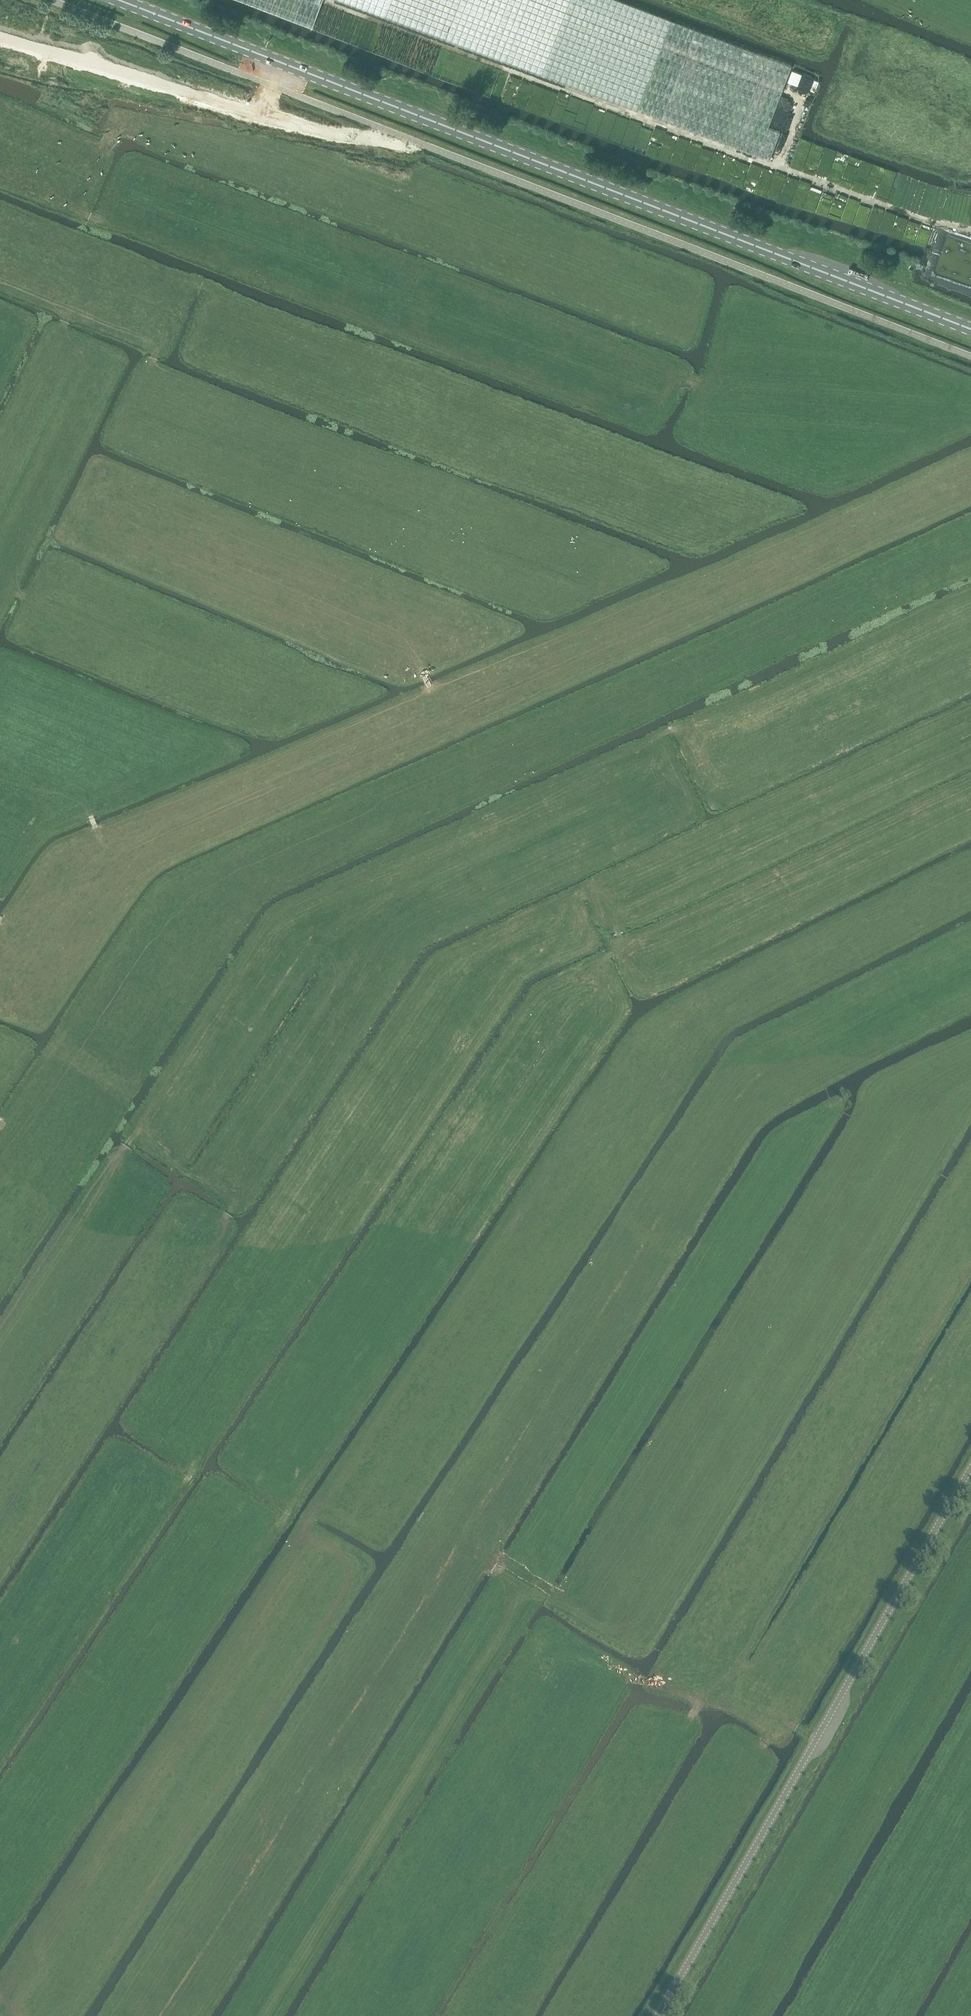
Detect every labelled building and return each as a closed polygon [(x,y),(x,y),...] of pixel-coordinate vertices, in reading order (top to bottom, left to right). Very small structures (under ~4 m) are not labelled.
[(313,26),(322,2),(323,0),(244,0),(313,26)] [(770,159),(780,131),(768,127),(791,65),(672,19),(622,0),(339,0),(770,159)] [(799,85),(803,74),(792,70),(788,81),(799,85)]
